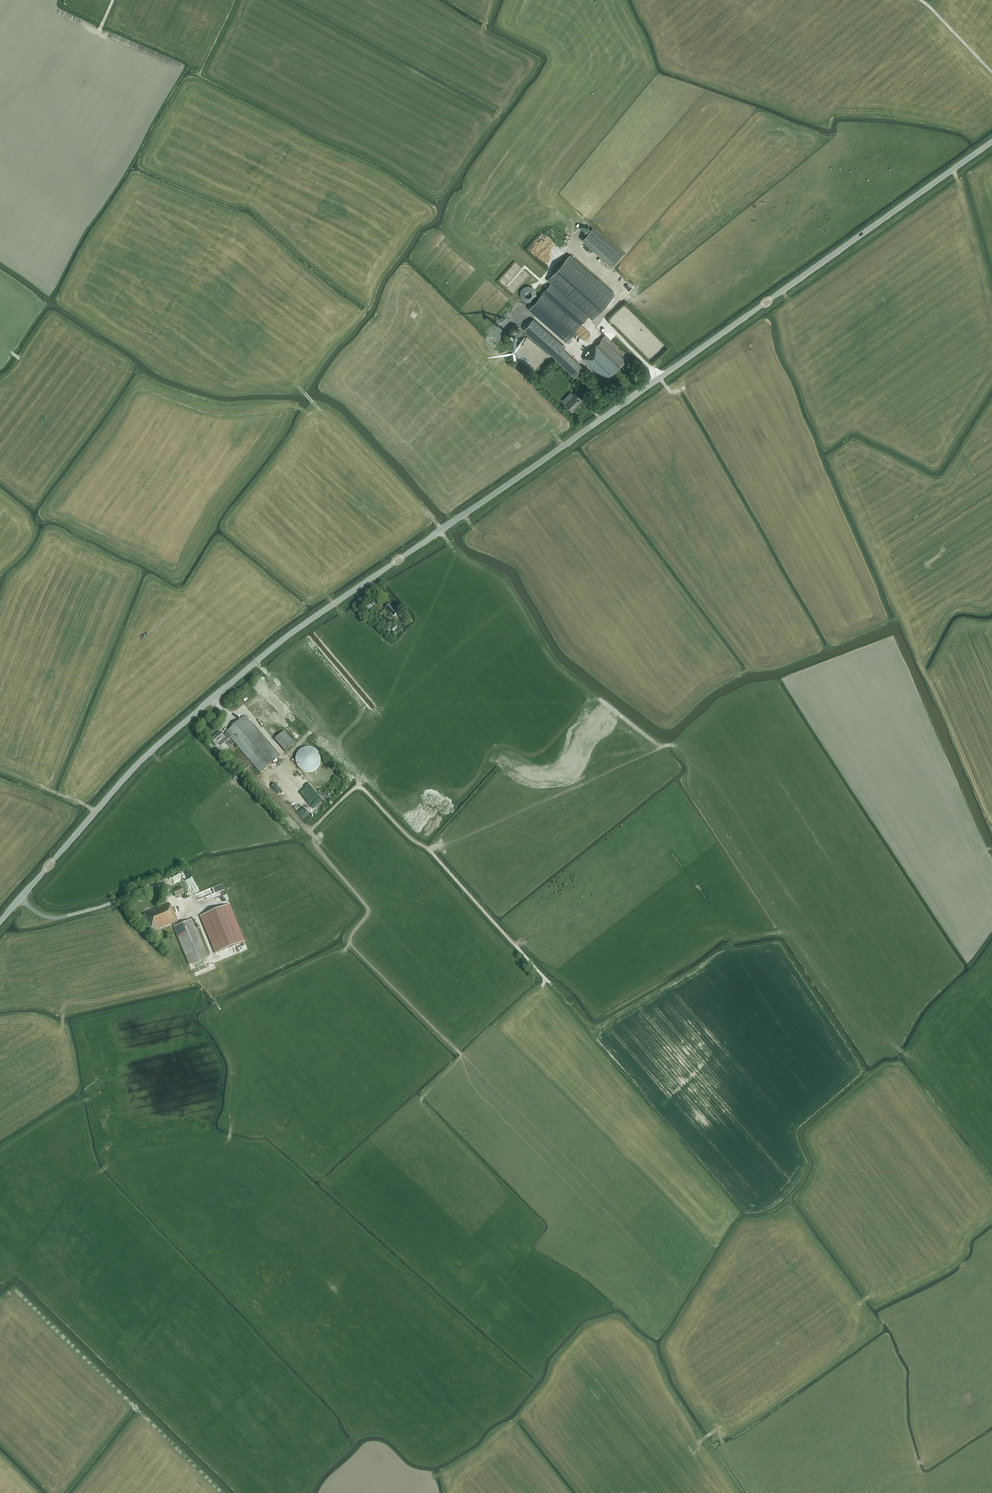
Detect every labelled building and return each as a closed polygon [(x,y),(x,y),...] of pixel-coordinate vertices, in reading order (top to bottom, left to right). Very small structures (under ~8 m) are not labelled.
[(593,228),(582,240),(612,266),(623,254),(593,228)] [(529,309),(566,342),(589,316),(596,323),(616,300),(571,261),(529,309)] [(526,302),(539,296),(533,283),(520,289),(526,302)] [(553,356),(574,376),(583,367),(562,346),(563,345),(533,318),(523,330),(553,356)] [(601,376),(602,375),(607,380),(626,360),(607,342),(610,339),(605,335),(602,338),(586,354),(587,354),(583,358),(601,376)] [(573,394),(574,395),(566,404),(572,409),(580,401),(578,399),(581,396),(576,391),(573,394)] [(367,611),(372,607),(367,601),(362,605),(367,611)] [(385,608),(394,616),(398,613),(397,612),(399,611),(391,602),(385,608)] [(216,746),(219,743),(221,746),(226,742),(231,738),(260,773),(280,756),(245,716),(226,732),(227,733),(223,736),(220,732),(211,740),(216,746)] [(295,744),(284,731),(275,739),(286,751),(295,744)] [(301,768),(303,768),(304,768),(305,768),(307,768),(309,766),(310,765),(311,764),(312,763),(312,761),(312,760),(312,758),(311,756),(310,754),(308,753),(306,752),(304,752),(302,752),(301,753),(299,754),(298,756),(297,758),(296,759),(297,761),(297,764),(298,765),(299,766),(301,768)] [(173,890),(175,897),(184,893),(181,887),(173,890)] [(179,925),(172,908),(170,903),(150,911),(151,912),(149,913),(148,912),(144,914),(144,915),(150,931),(151,931),(151,932),(173,923),(174,927),(173,927),(185,957),(185,956),(189,964),(208,956),(205,948),(193,919),(179,925)] [(244,942),(229,905),(200,916),(215,953),(244,942)]
